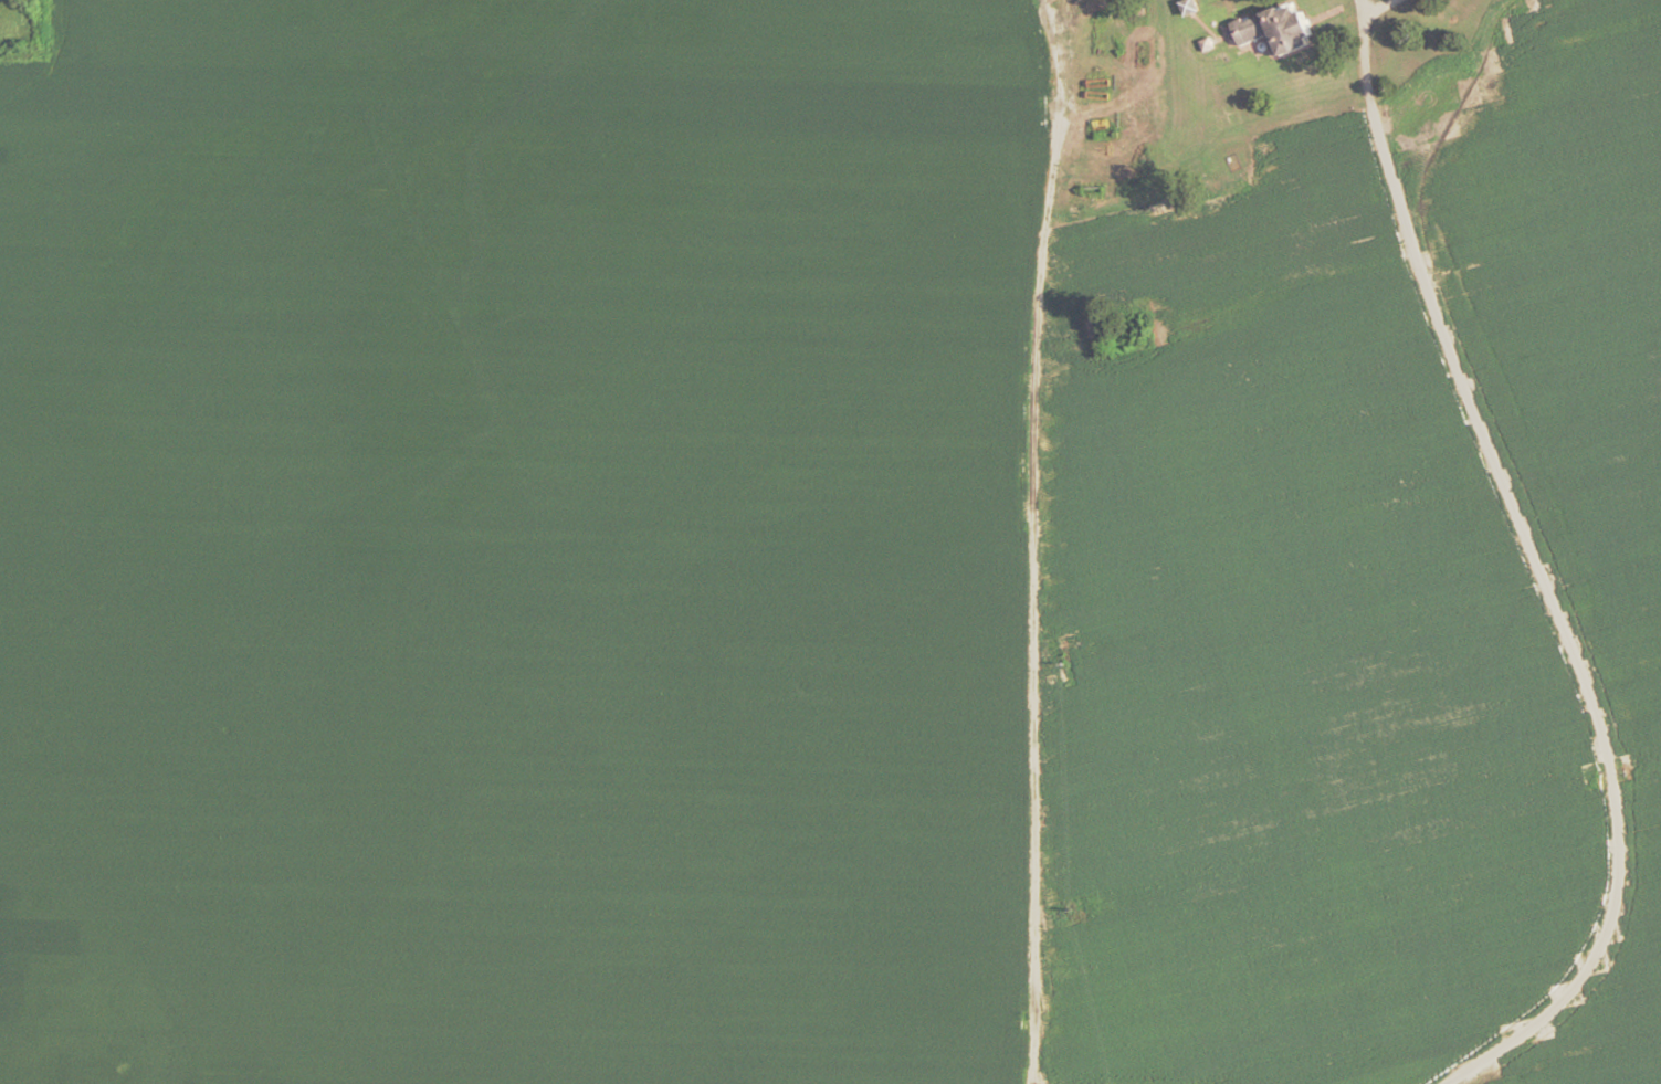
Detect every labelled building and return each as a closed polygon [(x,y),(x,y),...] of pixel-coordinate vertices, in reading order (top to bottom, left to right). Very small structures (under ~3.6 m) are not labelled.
[(1268,38),(1276,61),(1310,49),(1294,2),(1228,26),(1236,49),(1268,38)]
